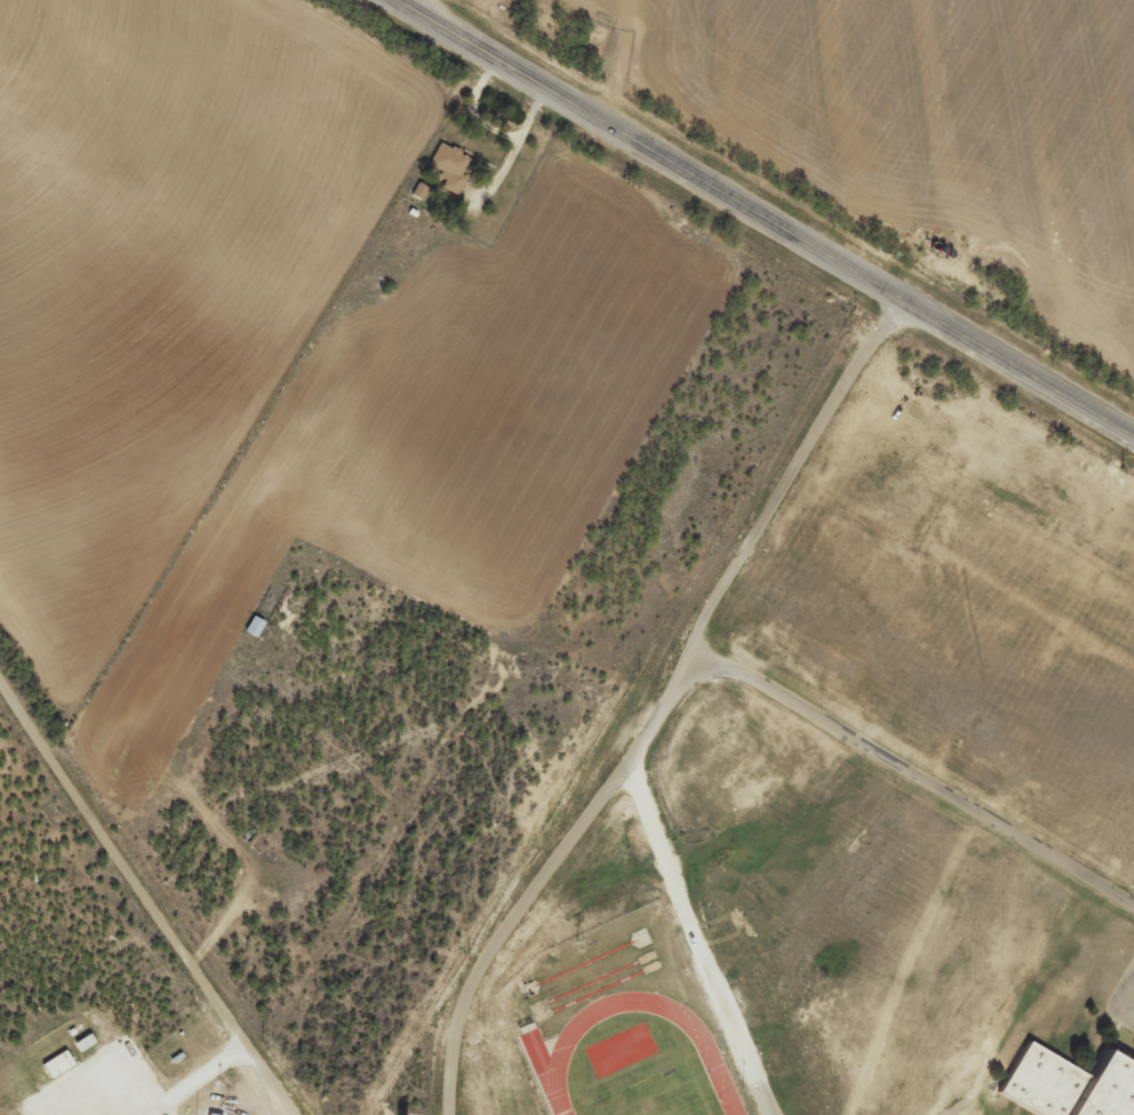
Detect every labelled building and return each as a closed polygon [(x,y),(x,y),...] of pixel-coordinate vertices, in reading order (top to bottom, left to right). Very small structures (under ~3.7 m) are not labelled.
[(457,195),(467,177),(461,173),(470,157),(440,141),(428,164),(438,169),(435,174),(445,180),(442,186),(457,195)] [(256,637),(264,621),(253,615),(244,631),(256,637)] [(1108,1037),(1091,1067),(1027,1030),(994,1086),(1046,1114),(1133,1114),(1133,1052),(1108,1037)] [(42,1063),(50,1078),(74,1065),(66,1050),(42,1063)]
